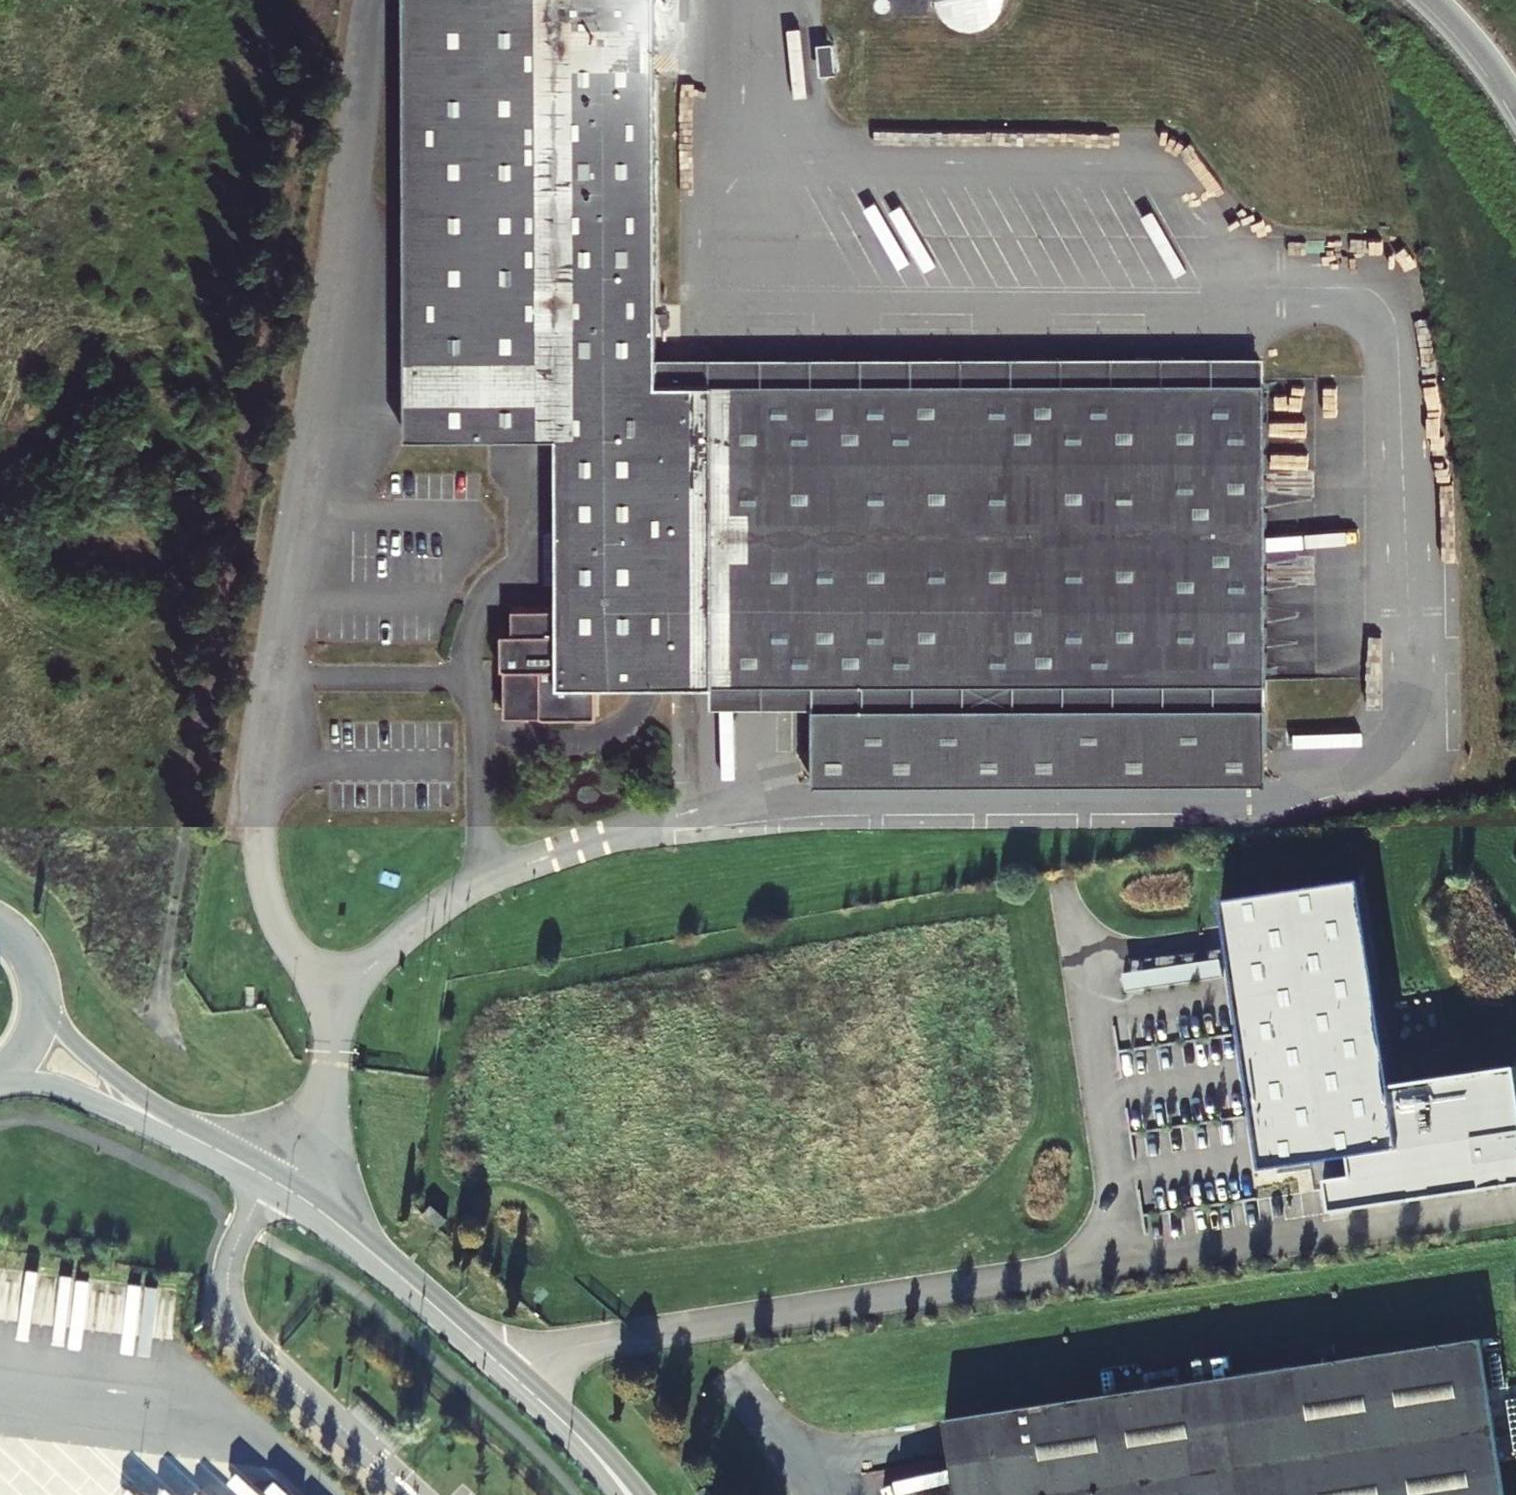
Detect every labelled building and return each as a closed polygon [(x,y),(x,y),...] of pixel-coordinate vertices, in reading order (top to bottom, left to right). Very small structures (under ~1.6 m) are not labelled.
[(511,716),(549,716),(549,720),(602,719),(603,689),(717,689),(819,688),(819,717),(819,791),(1272,789),(1271,385),(665,387),(662,0),(410,0),(411,440),(563,441),(564,610),(519,610),(518,635),(507,635),(511,716)] [(941,6),(941,0),(901,0),(901,22),(931,21),(932,6),(941,6)] [(947,18),(956,26),(968,31),(981,31),(993,27),(1003,18),(1009,7),(1009,0),(941,0),(941,6),(947,18)] [(817,76),(831,75),(829,47),(815,48),(817,76)] [(719,718),(819,717),(819,688),(717,689),(719,718)] [(1361,883),(1222,904),(1262,1174),(1323,1164),(1331,1216),(1515,1188),(1515,1070),(1391,1088),(1361,883)] [(1122,973),(1123,990),(1221,982),(1220,965),(1122,973)] [(952,1423),(963,1494),(1511,1494),(1487,1338),(952,1423)]
